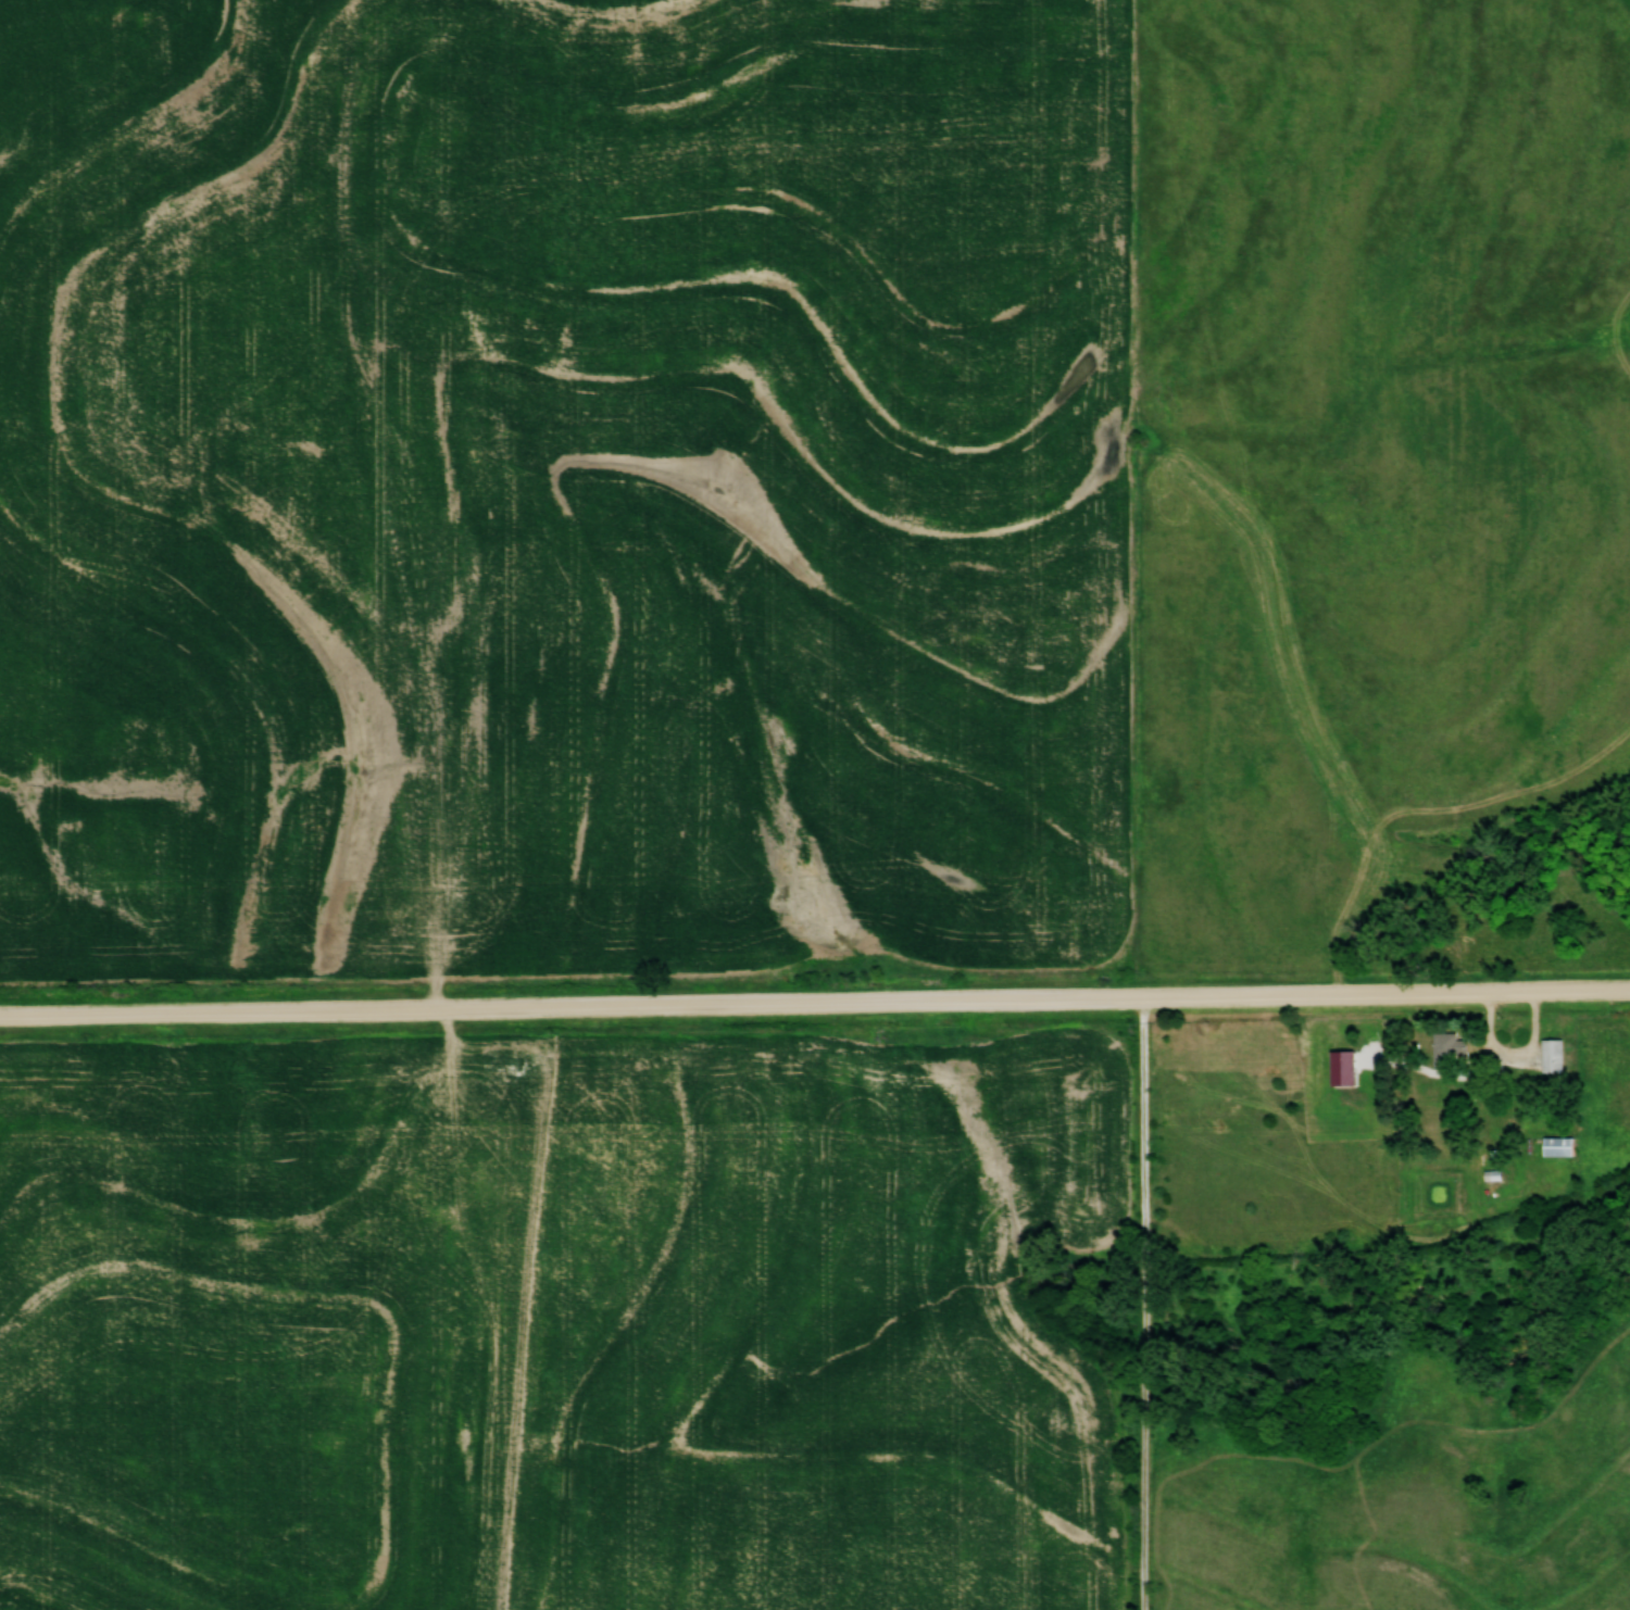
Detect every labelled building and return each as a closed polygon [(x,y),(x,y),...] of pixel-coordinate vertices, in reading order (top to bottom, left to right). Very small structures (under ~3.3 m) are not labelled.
[(1434,1033),(1434,1067),(1451,1067),(1451,1055),(1471,1055),(1471,1033),(1434,1033)] [(1543,1039),(1543,1072),(1565,1072),(1565,1039),(1543,1039)] [(1545,1136),(1545,1155),(1575,1155),(1575,1136),(1545,1136)]
